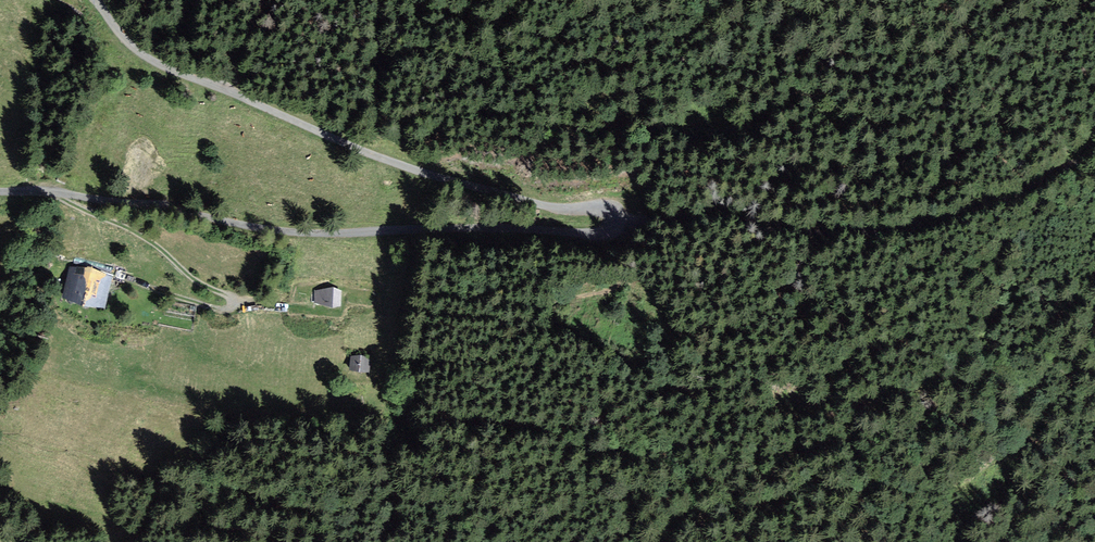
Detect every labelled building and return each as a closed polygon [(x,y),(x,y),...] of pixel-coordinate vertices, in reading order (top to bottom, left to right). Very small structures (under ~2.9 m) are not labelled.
[(100,311),(109,278),(67,267),(59,301),(100,311)] [(340,306),(341,291),(315,289),(314,305),(340,306)] [(368,375),(370,360),(351,358),(350,373),(368,375)]
